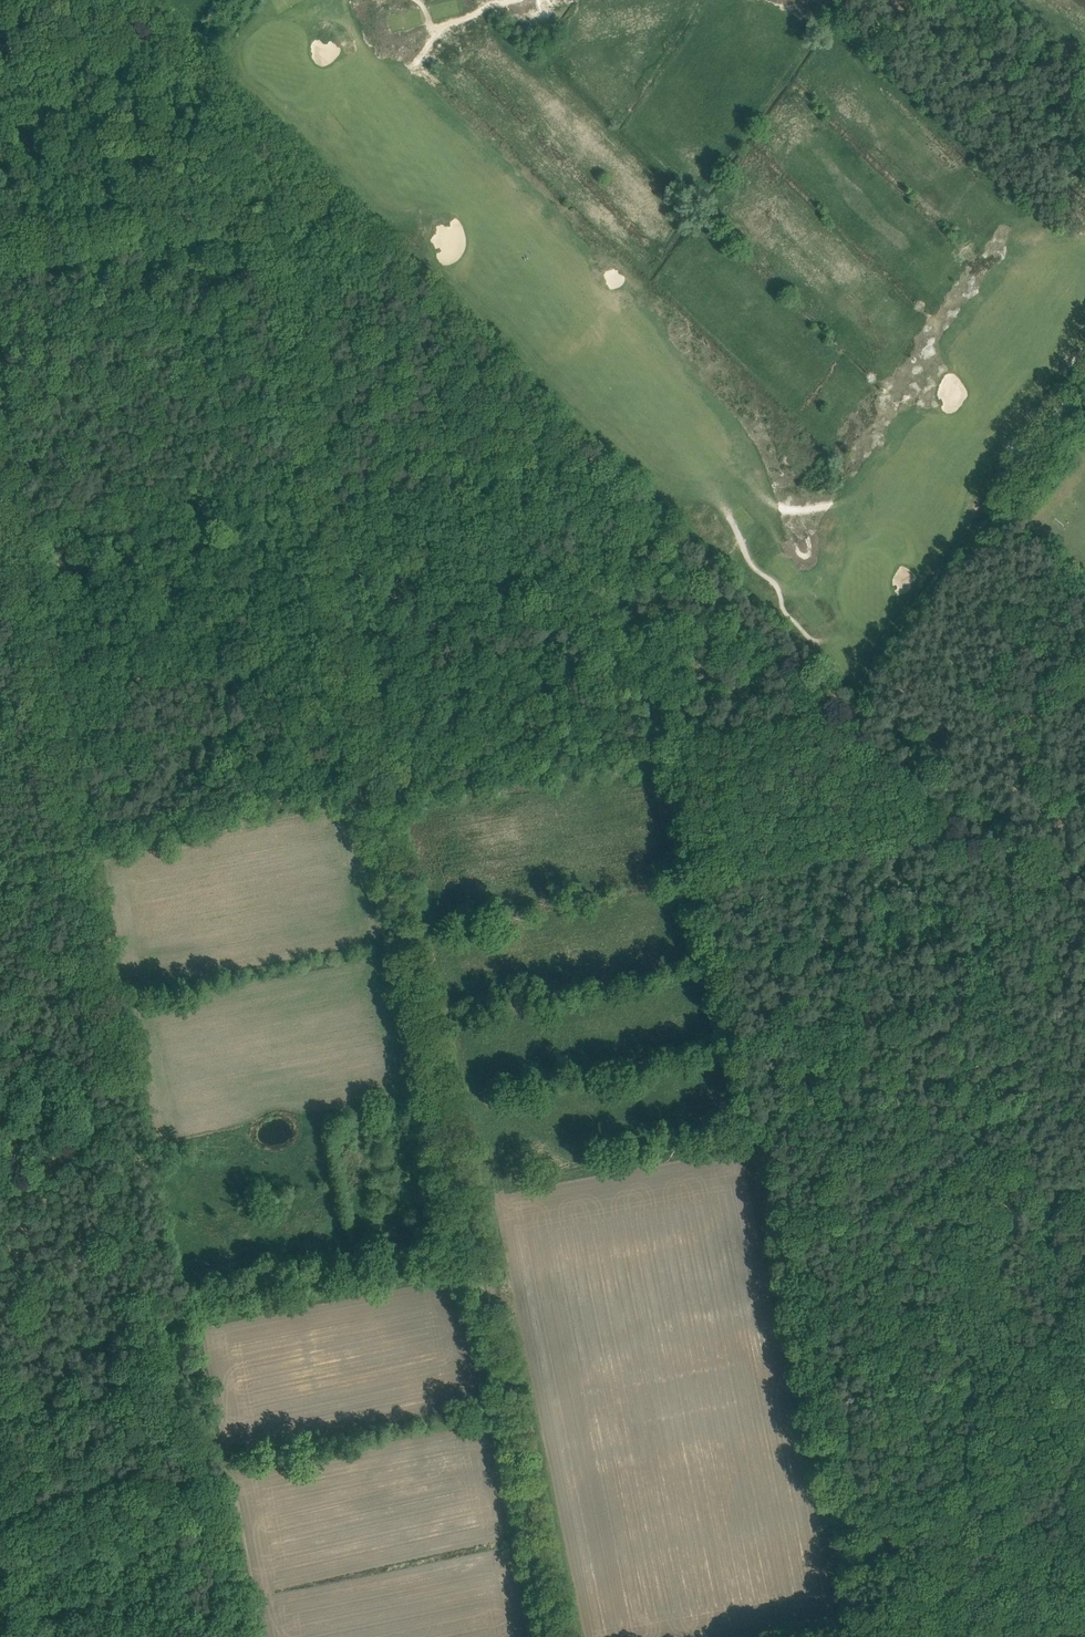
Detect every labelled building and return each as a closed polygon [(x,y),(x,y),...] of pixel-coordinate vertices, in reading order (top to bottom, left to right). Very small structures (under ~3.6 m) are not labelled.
[(443,235),(444,262),(461,261),(460,234),(443,235)]
